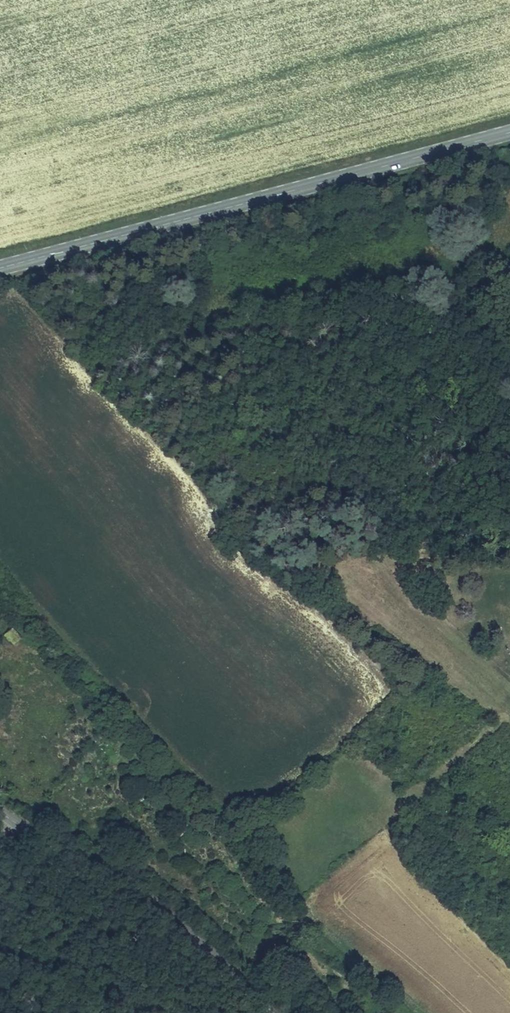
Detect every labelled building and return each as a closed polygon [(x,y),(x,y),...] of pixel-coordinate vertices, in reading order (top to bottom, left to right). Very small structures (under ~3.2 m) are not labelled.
[(14,647),(23,638),(12,628),(4,637),(14,647)]
